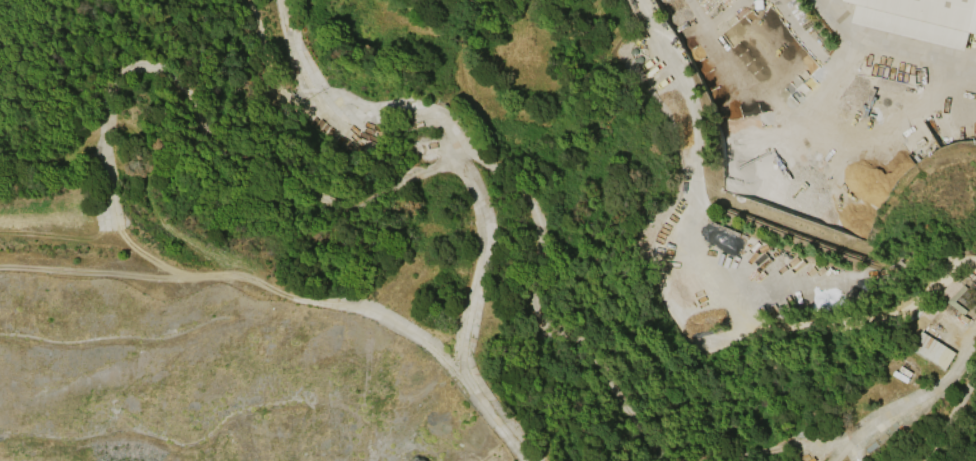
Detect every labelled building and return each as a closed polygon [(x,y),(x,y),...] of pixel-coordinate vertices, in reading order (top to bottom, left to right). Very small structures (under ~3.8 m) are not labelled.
[(857,4),(843,0),(975,0),(975,33),(970,31),(965,50),(852,22),(857,4)] [(956,353),(922,331),(911,348),(945,369),(956,353)]
